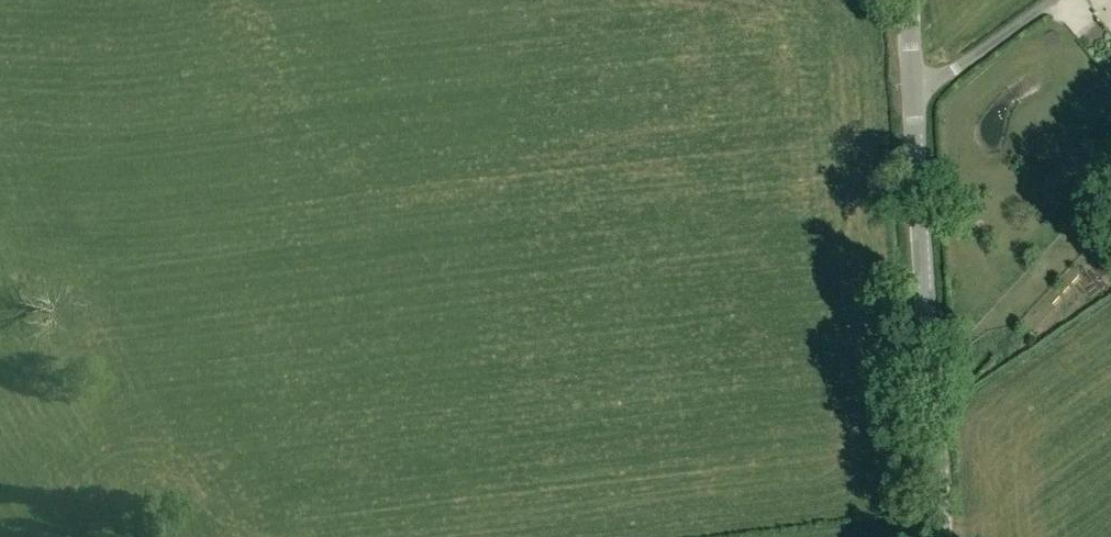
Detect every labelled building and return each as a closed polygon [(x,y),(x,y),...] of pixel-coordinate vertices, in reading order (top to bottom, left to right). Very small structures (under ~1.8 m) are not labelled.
[(125,536),(140,536),(140,523),(126,522),(125,536)]
